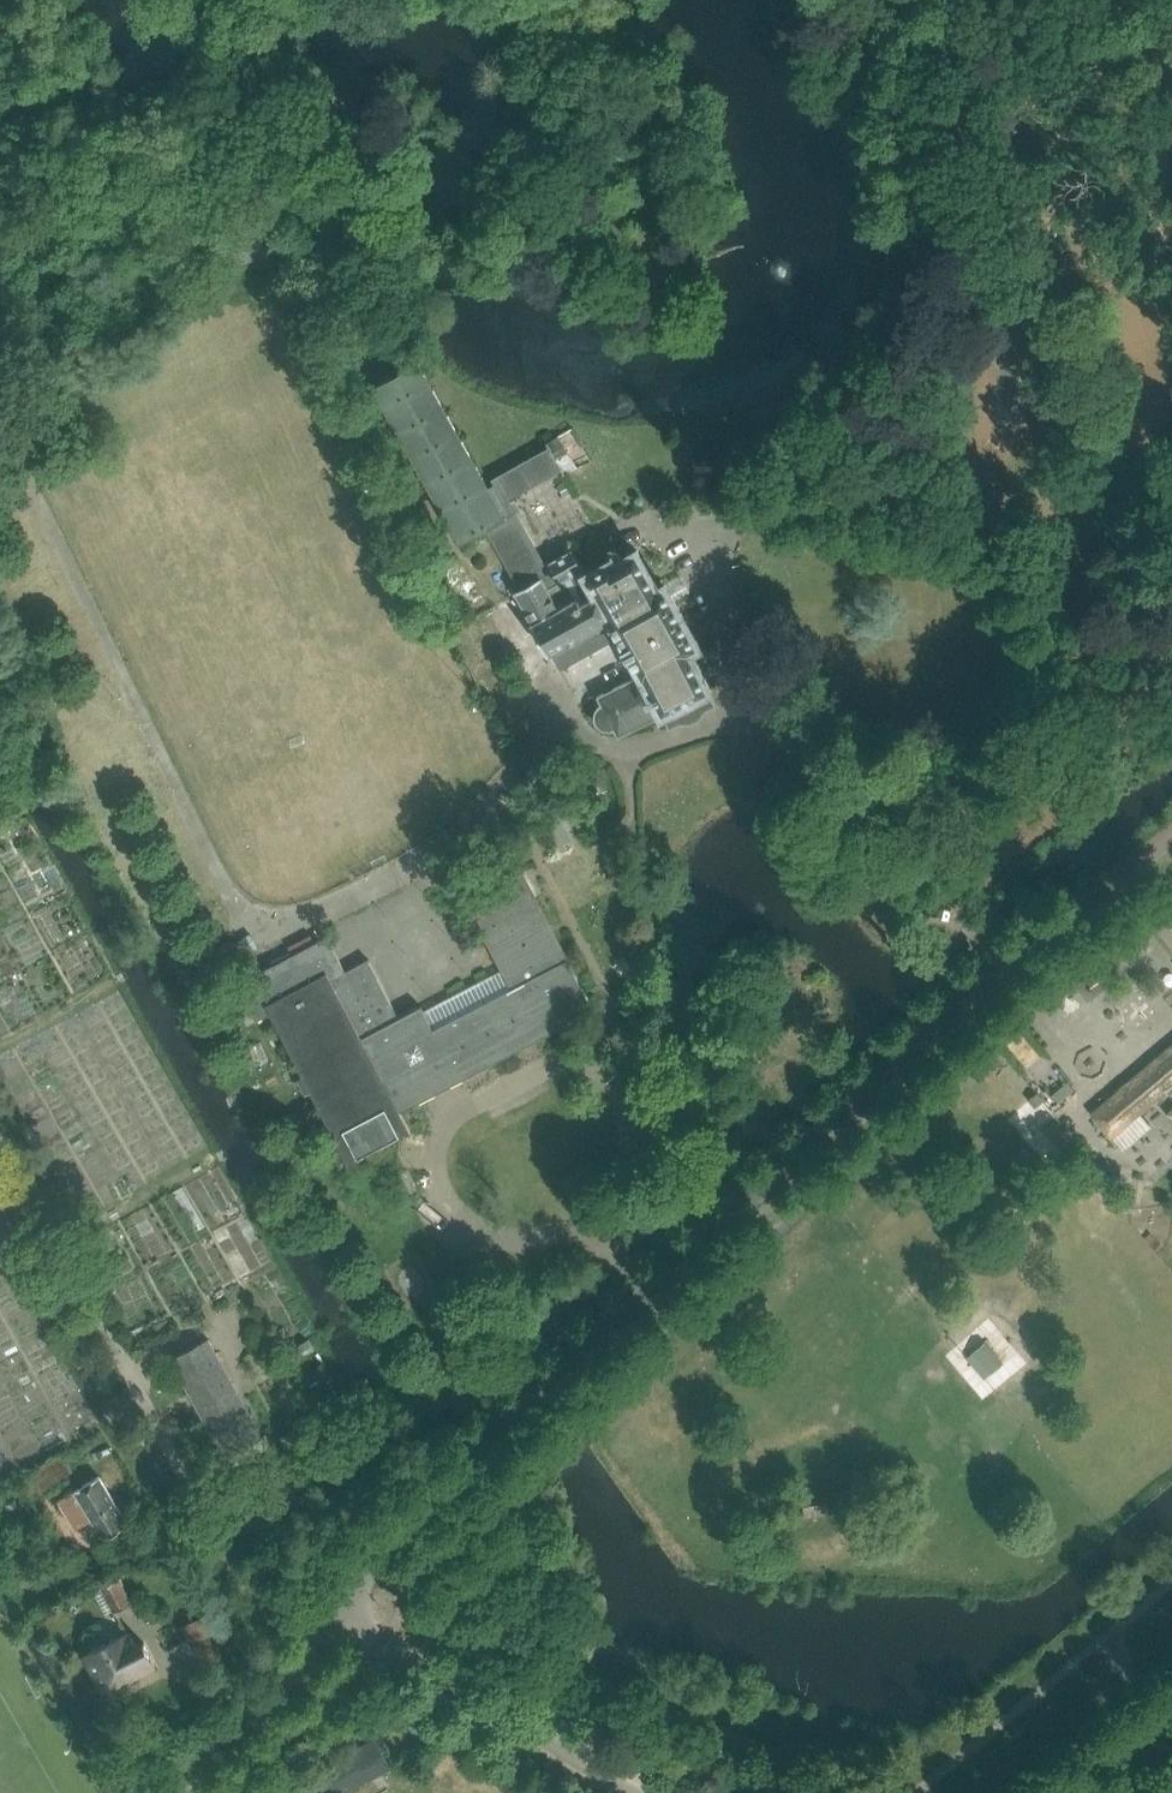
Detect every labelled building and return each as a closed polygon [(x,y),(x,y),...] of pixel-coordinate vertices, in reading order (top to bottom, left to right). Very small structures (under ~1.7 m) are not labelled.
[(611,729),(614,729),(618,737),(663,714),(669,727),(679,722),(690,723),(699,718),(705,709),(715,704),(709,691),(710,691),(690,652),(700,647),(665,584),(658,588),(636,550),(621,559),(616,550),(608,554),(611,559),(589,572),(584,570),(583,569),(572,549),(549,562),(545,565),(508,498),(560,469),(564,474),(565,473),(547,442),(546,443),(549,448),(493,479),(496,484),(489,488),(419,363),(420,362),(419,361),(373,387),(373,388),(375,387),(460,541),(459,541),(460,543),(487,528),(521,589),(515,592),(532,622),(532,623),(549,654),(553,652),(562,666),(575,659),(575,658),(590,650),(594,658),(602,653),(598,645),(618,634),(641,674),(635,677),(634,677),(597,696),(601,704),(599,706),(597,707),(597,708),(596,710),(595,711),(595,713),(594,715),(594,716),(594,718),(595,721),(596,723),(597,725),(599,727),(601,728),(603,729),(607,730),(609,730),(611,729)] [(566,481),(558,486),(564,496),(572,492),(566,481)] [(530,776),(525,778),(542,812),(544,816),(554,837),(555,838),(559,845),(567,841),(578,836),(586,832),(586,831),(552,765),(530,776)] [(514,858),(513,859),(460,887),(503,969),(424,1011),(421,1006),(399,1018),(368,960),(345,972),(327,936),(290,955),(289,952),(271,962),(272,965),(236,984),(255,1020),(270,1013),(302,1075),(298,1078),(306,1093),(310,1091),(349,1164),(360,1158),(359,1156),(379,1145),(398,1135),(399,1137),(411,1131),(400,1111),(419,1101),(594,1009),(535,898),(528,902),(515,877),(522,873),(514,858)] [(225,949),(216,955),(225,969),(259,947),(250,933),(225,949)] [(1092,1112),(1112,1136),(1167,1090),(1171,1096),(1171,1045),(1092,1112)] [(262,1437),(238,1394),(208,1338),(171,1359),(225,1457),(235,1452),(262,1437)] [(986,1340),(965,1357),(984,1379),(1004,1363),(986,1340)] [(99,1476),(78,1488),(58,1500),(76,1529),(92,1519),(104,1538),(127,1524),(99,1476)] [(827,1503),(802,1506),(803,1518),(828,1515),(827,1503)] [(114,1612),(132,1603),(118,1577),(101,1586),(114,1612)] [(200,1634),(193,1622),(184,1627),(191,1639),(200,1634)] [(83,1655),(105,1690),(155,1664),(144,1643),(136,1648),(128,1632),(125,1633),(83,1655)] [(318,1792),(343,1792),(390,1768),(374,1738),(308,1774),(318,1792)]
